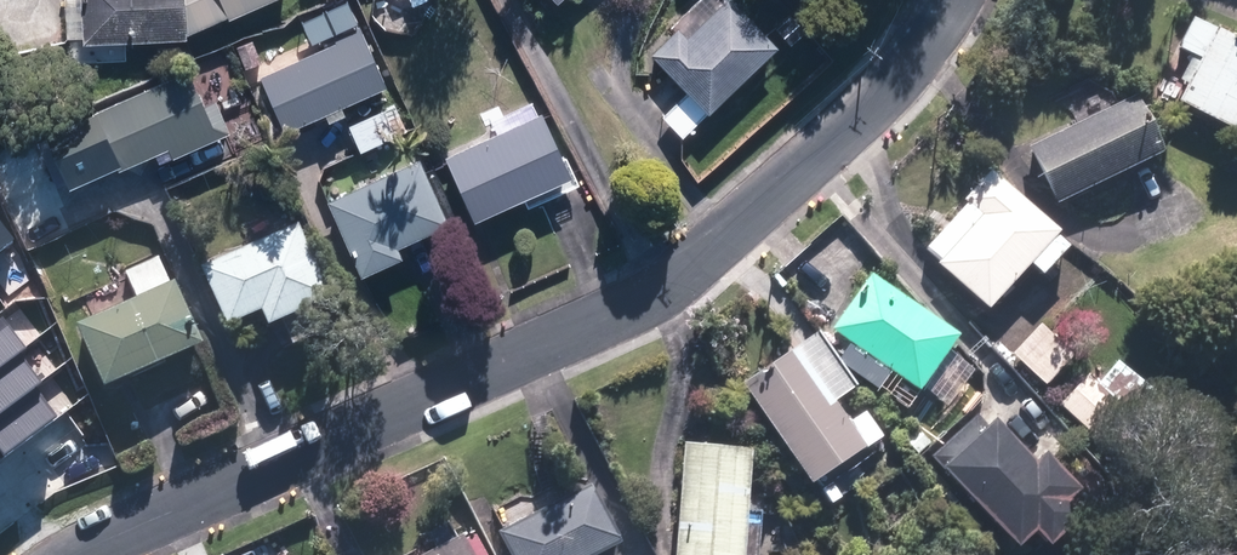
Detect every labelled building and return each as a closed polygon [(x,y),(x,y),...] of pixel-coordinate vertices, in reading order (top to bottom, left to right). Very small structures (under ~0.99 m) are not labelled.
[(83,48),(189,42),(187,0),(80,0),(83,48)] [(682,39),(675,31),(648,56),(684,94),(704,116),(705,117),(776,50),(728,0),(684,42),(682,39)] [(1236,41),(1214,29),(1212,33),(1189,20),(1173,49),(1188,58),(1178,77),(1184,80),(1171,103),(1235,136),(1236,133),(1236,39),(1236,41)] [(259,78),(283,134),(386,90),(359,28),(332,40),(334,46),(259,78)] [(251,41),(235,48),(245,71),(260,64),(251,41)] [(186,74),(43,137),(67,190),(112,170),(114,175),(165,153),(169,162),(227,137),(213,104),(201,109),(186,74)] [(1024,148),(1051,205),(1159,154),(1131,96),(1024,148)] [(349,127),(362,155),(407,133),(394,106),(349,127)] [(445,160),(474,226),(572,182),(543,117),(537,120),(531,107),(491,124),(498,137),(445,160)] [(327,205),(362,282),(403,264),(398,250),(449,227),(420,163),(327,205)] [(974,215),(930,263),(982,310),(1024,265),(1036,276),(1064,247),(1051,235),(1053,232),(986,171),(959,202),(974,215)] [(0,221),(0,250),(14,239),(0,221)] [(264,319),(270,333),(334,306),(301,230),(203,272),(230,333),(264,319)] [(74,332),(103,397),(203,352),(174,287),(170,288),(157,261),(125,276),(137,303),(74,332)] [(866,275),(826,331),(910,394),(952,337),(866,275)] [(20,352),(26,348),(3,318),(0,320),(0,367),(20,352)] [(1009,357),(1045,390),(1073,359),(1038,326),(1009,357)] [(815,332),(738,383),(805,483),(876,436),(860,412),(841,425),(827,404),(851,388),(815,332)] [(37,389),(44,384),(20,352),(0,367),(0,416),(37,389)] [(1112,360),(1092,384),(1082,376),(1056,406),(1103,447),(1150,393),(1112,360)] [(0,416),(0,451),(3,455),(57,416),(37,389),(0,416)] [(1077,519),(1064,505),(1077,493),(1044,456),(1033,466),(992,421),(987,425),(979,416),(931,458),(1012,548),(1031,531),(1045,547),(1077,519)] [(670,554),(739,554),(748,450),(680,444),(670,554)] [(617,544),(589,487),(496,533),(507,554),(594,554),(617,544)] [(456,538),(424,554),(480,554),(471,537),(459,544),(456,538)]
